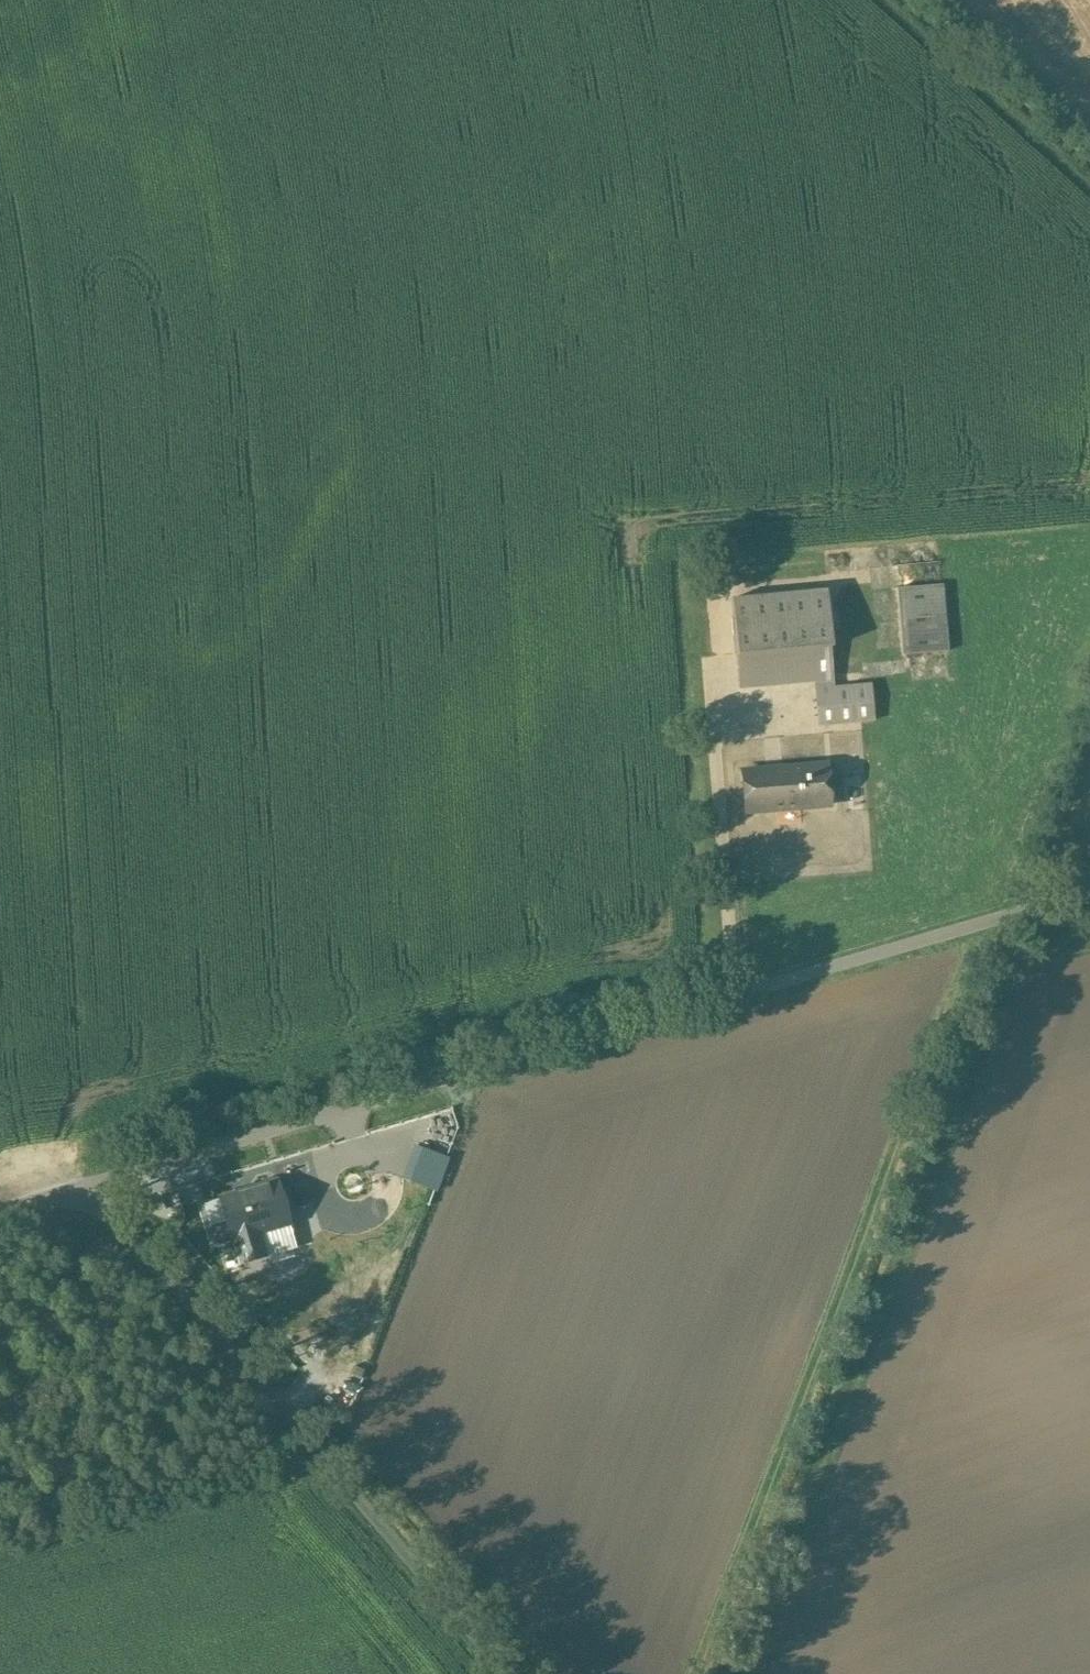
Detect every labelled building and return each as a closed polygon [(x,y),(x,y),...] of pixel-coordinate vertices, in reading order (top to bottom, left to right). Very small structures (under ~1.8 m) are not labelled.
[(940,586),(892,591),(898,653),(946,648),(940,586)] [(819,589),(728,597),(736,686),(827,678),(819,589)] [(814,688),(817,724),(868,720),(865,684),(814,688)] [(824,761),(738,767),(741,813),(828,807),(824,761)] [(276,1183),(219,1200),(232,1241),(234,1241),(240,1263),(263,1256),(257,1234),(288,1225),(276,1183)] [(325,1199),(307,1204),(316,1231),(333,1226),(325,1199)]
